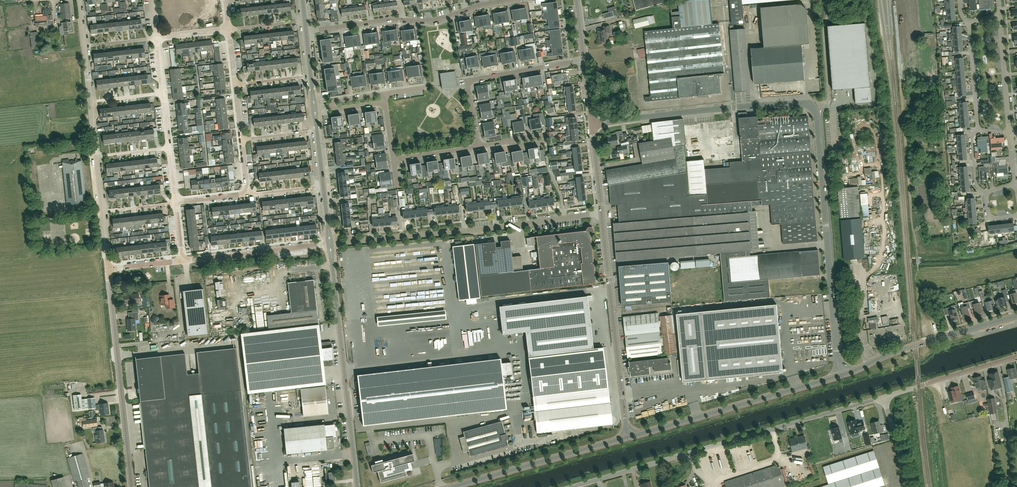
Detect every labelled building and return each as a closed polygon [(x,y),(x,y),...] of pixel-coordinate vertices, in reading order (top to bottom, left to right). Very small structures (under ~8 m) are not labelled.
[(636,11),(675,0),(633,0),(636,11)] [(724,73),(719,23),(712,24),(710,0),(686,0),(670,5),(673,28),(644,31),(651,96),(645,97),(645,102),(721,94),(719,76),(722,76),(722,73),(724,73)] [(732,25),(744,24),(742,5),(793,0),(729,0),(732,25)] [(979,4),(976,5),(976,0),(965,0),(965,3),(970,3),(970,4),(969,4),(970,10),(977,10),(977,9),(980,9),(979,4)] [(994,7),(993,0),(989,0),(982,1),(982,0),(981,0),(979,0),(979,4),(980,9),(980,10),(990,9),(989,7),(994,7)] [(124,12),(122,2),(119,2),(119,6),(114,7),(115,13),(124,12)] [(62,19),(70,18),(69,3),(60,4),(62,19)] [(345,8),(341,8),(341,4),(339,4),(339,9),(341,8),(341,10),(342,16),(348,16),(347,7),(345,7),(345,8)] [(801,45),(809,44),(806,9),(801,4),(761,8),(764,48),(751,49),(754,84),(804,80),(801,45)] [(518,9),(520,20),(527,19),(525,8),(518,9)] [(558,15),(557,8),(547,10),(547,13),(543,13),(544,16),(558,15)] [(520,20),(518,9),(511,10),(513,21),(520,20)] [(326,13),(326,10),(316,11),(317,18),(318,18),(318,21),(324,21),(323,17),(324,17),(325,16),(325,14),(324,13),(326,13)] [(507,11),(500,12),(502,23),(509,22),(507,11)] [(502,23),(500,12),(493,13),(495,25),(502,23)] [(488,14),(481,15),(483,27),(490,25),(488,14)] [(48,26),(53,25),(52,15),(40,16),(40,17),(35,17),(36,27),(48,26)] [(483,27),(481,15),(474,17),(476,28),(483,27)] [(654,15),(647,17),(633,20),(635,28),(656,23),(654,15)] [(92,35),(95,35),(95,33),(98,33),(97,24),(96,19),(96,16),(87,17),(88,21),(93,20),(93,25),(90,25),(91,34),(92,34),(92,35)] [(472,31),(470,20),(463,21),(465,32),(472,31)] [(465,32),(463,21),(456,22),(458,33),(465,32)] [(559,28),(559,21),(548,22),(549,25),(545,26),(545,29),(559,28)] [(73,28),(72,28),(71,22),(63,23),(61,23),(61,26),(59,26),(60,35),(64,35),(64,31),(68,31),(68,32),(73,32),(73,28)] [(856,103),(871,102),(865,23),(827,26),(832,90),(854,89),(856,103)] [(598,40),(599,44),(608,43),(607,33),(611,33),(610,26),(603,27),(603,30),(598,31),(599,40),(598,40)] [(389,30),(391,41),(398,40),(396,29),(389,30)] [(415,29),(408,30),(410,41),(417,40),(415,29)] [(750,91),(745,29),(730,30),(735,92),(736,92),(750,91)] [(391,41),(389,30),(382,31),(384,43),(391,41)] [(410,41),(408,30),(401,31),(403,42),(410,41)] [(37,32),(35,33),(30,33),(31,48),(35,47),(39,47),(37,32)] [(370,33),(372,44),(379,43),(378,32),(370,33)] [(372,44),(370,33),(363,34),(365,45),(372,44)] [(244,44),(250,44),(249,35),(243,36),(243,39),(239,40),(240,47),(244,46),(244,44)] [(256,35),(249,35),(250,44),(254,43),(255,46),(257,46),(257,43),(256,43),(256,35)] [(359,35),(352,36),(353,47),(361,46),(359,35)] [(353,47),(352,36),(345,37),(346,48),(353,47)] [(561,42),(560,36),(550,37),(551,40),(547,41),(547,44),(561,42)] [(320,46),(321,52),(331,50),(331,47),(335,46),(335,43),(330,44),(331,44),(320,46)] [(465,57),(470,57),(467,45),(457,46),(458,53),(464,52),(465,57)] [(959,55),(959,52),(963,52),(962,45),(953,46),(952,46),(952,48),(954,48),(954,52),(955,52),(951,52),(948,52),(942,52),(942,56),(943,56),(949,55),(952,55),(959,55)] [(526,49),(528,60),(535,59),(533,47),(526,49)] [(563,55),(562,48),(552,49),(552,53),(548,53),(548,56),(548,57),(563,55)] [(521,61),(528,60),(526,49),(519,50),(521,61)] [(507,52),(509,63),(516,62),(514,51),(507,52)] [(502,64),(509,63),(507,52),(500,53),(502,64)] [(489,55),(491,66),(498,65),(496,54),(489,55)] [(470,57),(472,68),(479,67),(477,55),(470,57)] [(484,68),(491,66),(489,55),(482,57),(484,68)] [(957,56),(949,56),(949,60),(956,59),(956,61),(955,61),(955,65),(964,64),(963,58),(957,58),(957,56)] [(465,69),(472,68),(470,57),(465,57),(463,58),(465,69)] [(375,66),(374,59),(366,60),(366,61),(365,61),(366,67),(369,66),(369,67),(374,67),(374,66),(375,66)] [(246,64),(247,66),(243,67),(243,73),(247,73),(247,72),(254,71),(253,63),(246,64)] [(324,69),(325,75),(339,73),(338,67),(337,63),(331,64),(332,68),(324,69)] [(420,65),(413,66),(415,77),(422,76),(420,65)] [(408,78),(415,77),(413,66),(406,67),(408,78)] [(395,70),(396,82),(403,81),(402,69),(395,70)] [(396,82),(395,70),(388,71),(389,83),(396,82)] [(455,71),(440,74),(442,89),(457,87),(455,71)] [(376,73),(378,84),(385,83),(383,72),(376,73)] [(378,84),(376,73),(369,74),(371,85),(378,84)] [(554,88),(554,87),(560,86),(559,82),(568,80),(567,76),(562,76),(561,73),(551,75),(552,82),(553,82),(553,83),(547,84),(548,89),(554,88)] [(358,76),(359,87),(366,86),(365,75),(358,76)] [(541,75),(534,76),(536,86),(540,85),(540,89),(543,89),(544,89),(541,75)] [(352,88),(359,87),(358,76),(351,77),(352,88)] [(534,76),(528,77),(531,91),(534,90),(533,87),(536,86),(534,76)] [(531,91),(528,77),(522,78),(524,92),(525,92),(528,92),(527,88),(530,87),(531,91)] [(516,79),(509,80),(511,90),(514,90),(515,94),(518,93),(516,79)] [(512,94),(511,90),(509,80),(503,82),(505,96),(506,96),(512,94)] [(336,85),(335,85),(326,86),(327,92),(330,92),(330,95),(342,93),(341,87),(340,87),(337,88),(336,85)] [(476,87),(477,94),(488,92),(487,85),(476,87)] [(250,91),(250,96),(246,97),(247,103),(251,103),(251,99),(254,99),(255,106),(253,106),(253,108),(258,108),(258,105),(257,98),(256,90),(250,91)] [(488,92),(477,94),(478,101),(489,99),(488,92)] [(215,106),(225,104),(224,98),(218,99),(218,96),(209,97),(204,98),(199,99),(200,107),(202,107),(203,107),(203,105),(201,105),(201,103),(203,103),(203,102),(204,102),(210,101),(212,101),(212,103),(215,103),(215,106)] [(503,99),(499,100),(497,100),(498,106),(496,106),(497,109),(501,109),(504,108),(503,99)] [(490,103),(479,105),(480,112),(491,110),(490,103)] [(299,113),(299,111),(299,110),(301,110),(301,106),(305,106),(305,104),(300,104),(295,105),(296,107),(297,114),(296,114),(297,122),(304,121),(303,113),(299,113)] [(491,110),(480,112),(481,119),(493,117),(491,110)] [(606,170),(609,186),(611,206),(618,205),(619,222),(613,223),(616,262),(619,262),(720,253),(724,301),(770,297),(769,285),(768,279),(802,276),(820,275),(818,250),(800,251),(750,256),(750,250),(751,250),(748,212),(752,212),(751,206),(761,205),(770,204),(772,225),(781,224),(783,244),(818,241),(816,226),(816,224),(815,209),(815,207),(813,185),(813,182),(812,175),(812,174),(811,152),(810,145),(810,143),(808,125),(808,123),(807,116),(803,117),(797,117),(793,118),(758,121),(757,116),(756,116),(747,117),(747,112),(738,113),(739,115),(739,118),(739,124),(738,124),(739,137),(740,137),(742,161),(736,161),(730,162),(730,167),(725,168),(725,166),(711,167),(712,169),(705,169),(704,164),(704,160),(689,162),(686,144),(684,125),(683,121),(683,118),(662,121),(652,123),(652,125),(654,141),(639,143),(643,164),(606,170)] [(537,118),(534,119),(536,129),(541,128),(540,121),(544,120),(542,113),(536,114),(536,115),(537,118)] [(260,126),(259,118),(253,119),(253,115),(249,116),(249,120),(253,119),(254,127),(260,126)] [(536,129),(534,119),(531,119),(530,116),(530,115),(525,116),(526,123),(529,123),(530,130),(536,129)] [(519,132),(517,122),(514,122),(514,119),(514,118),(511,119),(514,133),(519,132)] [(960,124),(960,128),(957,128),(954,128),(950,129),(950,132),(954,131),(954,132),(957,132),(962,131),(962,128),(969,127),(968,121),(960,122),(961,122),(961,124),(960,124)] [(482,124),(484,131),(495,129),(493,122),(482,124)] [(838,124),(829,124),(830,133),(838,132),(838,124)] [(652,131),(651,125),(642,126),(643,133),(652,131)] [(495,129),(484,131),(485,138),(493,136),(494,140),(501,139),(501,138),(503,138),(503,137),(503,135),(502,134),(501,135),(501,134),(496,135),(495,129)] [(214,141),(221,140),(231,139),(230,132),(221,133),(221,135),(213,136),(214,141)] [(629,143),(635,142),(639,141),(637,136),(634,137),(634,135),(628,136),(627,133),(623,134),(624,139),(628,138),(629,143)] [(372,136),(373,143),(384,142),(383,135),(372,136)] [(623,135),(620,136),(621,140),(622,146),(624,145),(629,144),(628,138),(624,139),(623,135)] [(610,146),(619,144),(617,136),(608,138),(610,146)] [(986,143),(989,142),(988,136),(978,137),(978,140),(977,140),(978,149),(981,148),(981,153),(987,153),(986,143)] [(1002,143),(1005,142),(1004,137),(990,139),(991,149),(1002,148),(1002,143)] [(384,142),(373,143),(374,150),(385,149),(384,142)] [(618,150),(611,151),(612,158),(620,157),(620,153),(622,153),(623,153),(628,152),(627,147),(627,145),(618,147),(618,150)] [(533,148),(535,158),(536,163),(541,162),(539,147),(533,148)] [(522,150),(516,151),(518,161),(521,161),(522,165),(524,164),(522,150)] [(505,151),(499,152),(501,162),(504,162),(505,166),(507,165),(505,151)] [(513,162),(510,162),(511,167),(516,166),(515,162),(518,161),(516,151),(511,152),(513,162)] [(488,152),(482,153),(484,163),(487,163),(488,167),(490,167),(488,152)] [(501,162),(499,152),(494,153),(496,163),(493,164),(494,174),(499,173),(498,167),(499,167),(498,163),(501,162)] [(375,155),(376,162),(387,161),(386,154),(375,155)] [(471,155),(466,156),(467,166),(470,166),(471,170),(474,170),(471,155)] [(993,160),(991,160),(991,155),(988,156),(988,159),(982,160),(982,164),(984,164),(993,163),(993,160)] [(157,158),(150,159),(151,167),(160,166),(160,163),(158,164),(157,158)] [(454,158),(449,159),(450,169),(453,169),(454,173),(459,172),(458,165),(455,166),(454,158)] [(444,167),(441,168),(442,174),(443,179),(448,178),(448,174),(448,173),(447,169),(450,169),(449,159),(443,160),(444,163),(444,167)] [(81,160),(73,161),(73,160),(70,161),(70,162),(62,163),(67,209),(78,208),(78,203),(86,202),(81,160)] [(387,161),(376,162),(377,169),(388,168),(387,161)] [(426,162),(427,165),(427,170),(424,170),(425,177),(431,176),(430,172),(433,171),(432,161),(426,162)] [(439,175),(442,174),(441,168),(438,168),(438,163),(437,161),(432,161),(433,171),(434,176),(437,175),(439,175)] [(420,163),(415,164),(416,174),(419,174),(420,178),(425,177),(424,170),(421,170),(420,163)] [(993,163),(984,164),(985,167),(979,167),(980,180),(987,180),(987,173),(990,173),(990,174),(994,174),(993,168),(993,167),(993,163)] [(1003,173),(1003,175),(1008,174),(1007,165),(1006,165),(999,166),(999,163),(993,163),(993,167),(993,168),(996,168),(997,173),(1003,173)] [(416,174),(415,164),(409,165),(410,172),(407,172),(408,179),(414,179),(413,174),(416,174)] [(263,173),(258,173),(258,171),(254,172),(255,179),(259,178),(259,182),(266,181),(265,173),(265,172),(264,165),(262,166),(263,173)] [(390,172),(379,174),(380,181),(391,179),(390,172)] [(865,184),(873,183),(873,175),(865,176),(865,184)] [(531,176),(523,177),(522,177),(524,186),(529,185),(528,182),(532,182),(531,176)] [(392,186),(391,179),(380,181),(381,188),(392,186)] [(161,193),(160,185),(162,185),(162,181),(157,182),(157,185),(154,185),(155,194),(161,193)] [(841,218),(861,216),(858,186),(856,187),(850,187),(838,188),(841,218)] [(341,197),(344,196),(344,199),(357,198),(356,194),(350,195),(347,196),(347,193),(350,193),(350,191),(356,191),(356,189),(347,190),(340,191),(341,197)] [(869,216),(868,193),(861,194),(862,216),(869,216)] [(390,198),(389,198),(390,207),(394,207),(398,207),(397,195),(389,196),(390,198)] [(487,199),(487,201),(484,201),(485,209),(491,208),(491,207),(493,207),(495,207),(494,202),(493,202),(492,199),(487,199)] [(504,207),(503,199),(499,199),(499,200),(497,201),(494,202),(495,207),(497,207),(498,207),(504,207)] [(349,206),(349,203),(352,203),(351,200),(345,200),(345,204),(342,204),(342,210),(358,208),(358,206),(352,207),(352,206),(349,206)] [(434,208),(434,209),(431,209),(431,210),(430,210),(431,210),(431,214),(432,214),(432,215),(434,214),(435,215),(441,215),(440,206),(437,207),(437,208),(434,208)] [(218,216),(217,207),(212,208),(212,211),(210,211),(210,218),(213,217),(213,216),(218,216)] [(424,208),(421,209),(421,217),(428,216),(428,215),(430,215),(431,214),(431,210),(430,210),(427,210),(427,209),(425,209),(424,210),(424,208)] [(844,260),(864,258),(861,218),(841,220),(844,260)] [(874,222),(866,223),(867,244),(875,243),(874,222)] [(538,251),(540,268),(523,270),(521,256),(512,257),(510,240),(500,241),(501,247),(496,247),(495,242),(475,244),(481,296),(583,284),(583,285),(596,284),(590,234),(591,234),(592,233),(593,232),(593,231),(593,230),(593,229),(591,227),(590,227),(589,227),(588,227),(587,227),(587,228),(586,229),(586,230),(586,231),(536,237),(537,248),(540,247),(541,250),(538,251)] [(459,300),(480,298),(474,244),(452,246),(459,300)] [(619,267),(622,307),(642,305),(647,304),(647,300),(651,299),(652,304),(672,302),(669,262),(619,267)] [(269,330),(319,324),(313,280),(312,280),(311,274),(291,276),(292,282),(288,283),(291,313),(267,316),(269,330)] [(183,291),(188,336),(208,334),(203,289),(183,291)] [(982,290),(982,291),(979,291),(981,297),(982,303),(985,302),(987,311),(994,309),(992,301),(988,302),(986,296),(984,296),(982,290)] [(125,304),(139,302),(138,294),(124,295),(125,304)] [(589,294),(501,305),(504,332),(592,322),(590,301),(594,300),(594,295),(589,296),(589,294)] [(161,299),(160,299),(161,305),(166,304),(166,309),(168,308),(174,308),(173,301),(173,299),(169,299),(169,295),(161,295),(161,299)] [(1006,305),(1004,296),(997,298),(995,299),(997,306),(999,305),(1000,307),(1006,305)] [(797,300),(797,309),(812,308),(811,306),(825,306),(824,299),(797,300)] [(976,314),(981,312),(979,303),(976,304),(975,301),(970,302),(971,308),(974,307),(976,314)] [(967,309),(970,308),(968,302),(963,304),(964,307),(961,307),(963,317),(969,316),(967,309)] [(777,305),(677,314),(683,382),(783,373),(777,305)] [(957,319),(955,309),(952,310),(951,307),(945,309),(943,309),(945,315),(947,314),(950,314),(952,320),(953,320),(954,321),(956,321),(956,319),(957,319)] [(135,320),(138,320),(138,313),(129,313),(129,319),(127,319),(128,331),(136,330),(135,320)] [(658,313),(648,314),(643,315),(623,317),(628,358),(662,354),(661,346),(663,345),(663,354),(677,353),(673,315),(669,315),(659,316),(660,321),(659,321),(658,316),(658,314),(658,313)] [(321,343),(319,325),(241,334),(248,394),(326,384),(324,367),(333,365),(331,341),(321,343)] [(608,392),(605,368),(604,361),(603,347),(528,355),(530,369),(533,401),(608,392)] [(237,348),(197,352),(199,375),(188,376),(185,354),(136,359),(138,381),(143,425),(148,471),(146,471),(146,477),(149,477),(150,486),(252,486),(237,348)] [(630,367),(629,367),(629,372),(630,372),(631,376),(636,376),(651,374),(650,374),(649,367),(654,366),(655,371),(671,369),(671,362),(668,362),(668,357),(649,359),(634,361),(629,362),(630,367)] [(363,425),(373,424),(413,419),(506,409),(502,375),(512,374),(511,362),(501,363),(500,359),(407,370),(367,374),(357,376),(358,382),(355,382),(356,389),(359,388),(363,425)] [(1016,377),(1016,376),(1015,368),(1007,369),(1010,379),(1016,377)] [(989,380),(992,389),(997,387),(998,389),(1001,388),(997,372),(996,373),(995,372),(991,373),(991,374),(990,374),(991,380),(989,380)] [(982,390),(988,389),(985,379),(982,380),(981,377),(974,378),(977,387),(980,386),(982,390)] [(1013,391),(1011,382),(1004,383),(1007,393),(1013,391)] [(325,386),(301,389),(297,389),(297,397),(298,400),(302,399),(304,417),(328,414),(325,386)] [(952,391),(948,392),(951,403),(957,401),(956,397),(961,395),(958,386),(951,388),(952,391)] [(608,392),(533,401),(537,432),(560,430),(570,429),(612,424),(608,392)] [(976,402),(975,398),(973,392),(966,394),(969,404),(976,402)] [(99,404),(95,405),(95,398),(88,399),(81,399),(81,395),(73,396),(75,411),(89,409),(89,408),(95,407),(95,410),(100,410),(100,415),(109,414),(108,403),(99,404)] [(984,408),(990,407),(990,412),(996,411),(994,398),(988,399),(989,403),(983,403),(984,408)] [(80,424),(83,424),(83,428),(97,426),(96,419),(86,420),(86,418),(79,419),(80,424)] [(144,446),(141,418),(135,419),(136,423),(137,438),(138,447),(144,446)] [(863,421),(857,423),(856,420),(848,422),(851,434),(859,432),(859,430),(865,429),(863,421)] [(463,432),(464,437),(459,438),(463,453),(468,451),(469,456),(508,445),(506,440),(508,439),(506,433),(505,434),(501,421),(463,432)] [(874,434),(883,432),(881,425),(880,425),(879,421),(872,423),(874,434)] [(324,424),(284,429),(286,454),(326,450),(335,449),(333,437),(325,437),(324,425),(324,424)] [(839,426),(831,428),(834,440),(839,439),(840,442),(843,441),(839,426)] [(103,433),(104,433),(103,430),(95,431),(96,443),(104,442),(103,433)] [(793,451),(807,447),(804,436),(789,439),(793,451)] [(828,484),(879,467),(874,451),(823,467),(828,484)] [(86,478),(89,477),(83,454),(67,458),(74,481),(77,480),(79,486),(89,486),(86,478)] [(377,471),(381,483),(406,476),(405,471),(412,469),(410,462),(415,461),(413,454),(383,462),(382,459),(375,462),(375,464),(371,465),(373,472),(377,471)] [(785,485),(779,464),(725,482),(726,486),(778,486),(785,485)] [(425,468),(427,475),(434,473),(432,466),(425,468)] [(820,486),(876,486),(884,484),(879,468),(820,486)] [(64,477),(51,480),(53,486),(67,486),(64,477)]
